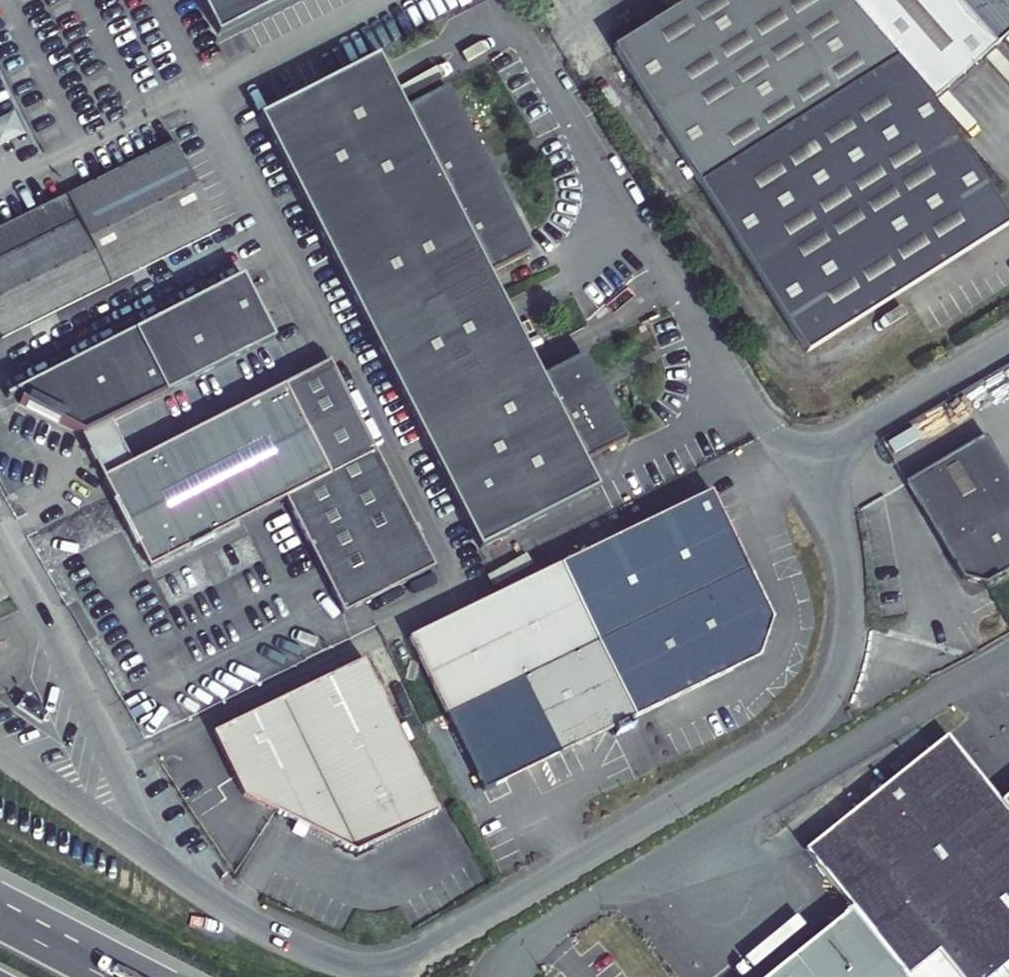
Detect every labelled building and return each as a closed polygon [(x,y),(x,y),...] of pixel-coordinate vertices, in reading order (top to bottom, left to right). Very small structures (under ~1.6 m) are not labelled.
[(268,0),(199,0),(213,28),(268,0)] [(954,0),(687,0),(612,47),(799,351),(995,231),(929,101),(993,45),(954,0)] [(993,45),(1008,31),(1008,0),(954,0),(993,45)] [(392,78),(273,138),(482,550),(601,489),(587,462),(628,441),(586,358),(545,379),(492,275),(533,254),(450,90),(409,111),(392,78)] [(175,141),(67,194),(112,284),(220,231),(175,141)] [(0,228),(0,329),(4,337),(112,284),(67,194),(0,228)] [(243,275),(6,395),(8,399),(19,393),(24,401),(19,404),(83,437),(275,339),(243,275)] [(330,363),(285,386),(330,477),(286,499),(333,591),(422,546),(330,363)] [(286,499),(330,477),(285,386),(104,478),(149,568),(286,499)] [(1008,432),(1008,424),(997,404),(976,417),(992,442),(1008,432)] [(900,472),(955,570),(977,576),(1008,558),(1008,476),(981,427),(900,472)] [(409,637),(445,713),(522,676),(596,640),(634,717),(760,656),(773,617),(709,491),(409,637)] [(596,640),(522,676),(560,752),(634,717),(596,640)] [(213,732),(243,796),(275,813),(299,766),(393,721),(364,659),(213,732)] [(522,676),(445,713),(482,790),(560,752),(522,676)] [(299,766),(275,813),(356,853),(437,814),(393,721),(299,766)] [(805,850),(852,908),(874,936),(908,976),(989,976),(1008,961),(1008,814),(996,798),(945,736),(805,850)] [(996,798),(1008,814),(1008,788),(996,798)] [(852,908),(760,976),(908,976),(874,936),(852,908)] [(989,976),(1008,976),(1008,961),(989,976)]
